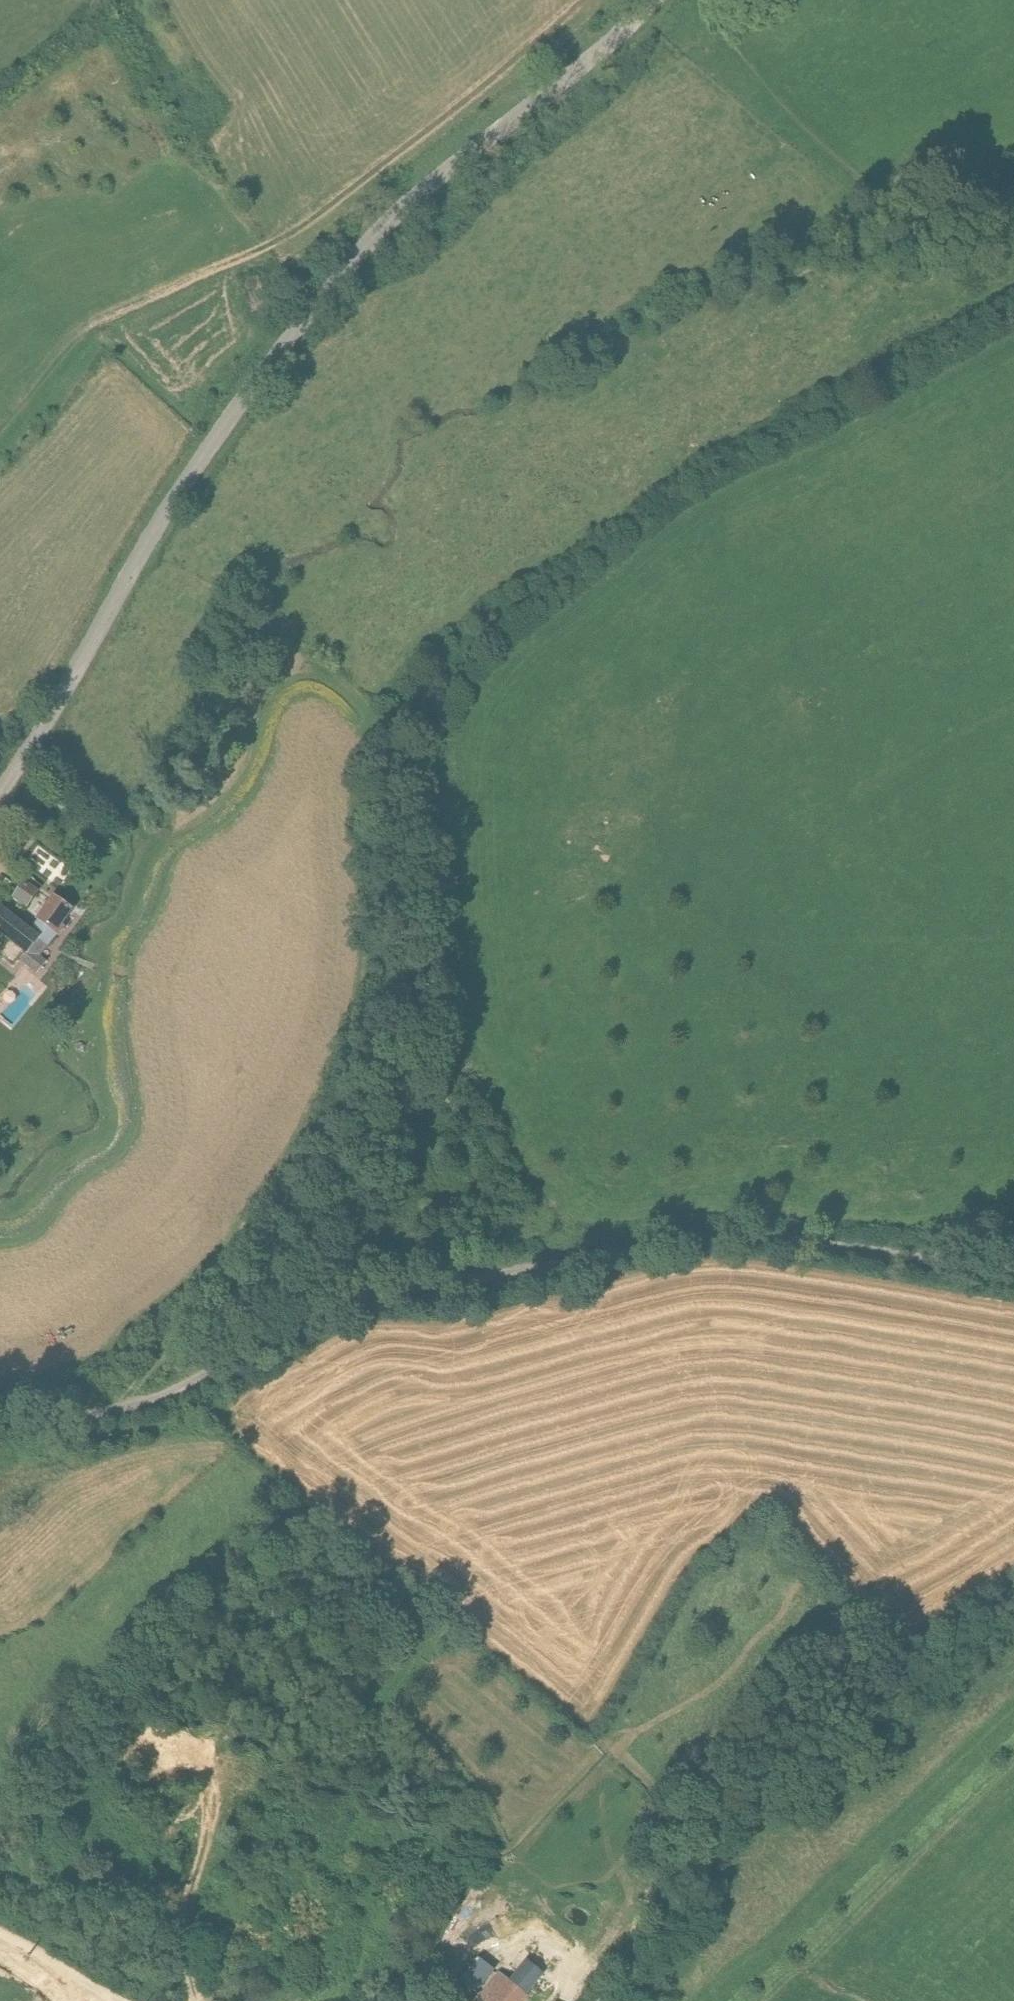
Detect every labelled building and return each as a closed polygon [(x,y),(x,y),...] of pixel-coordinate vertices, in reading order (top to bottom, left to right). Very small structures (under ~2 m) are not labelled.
[(28,843),(16,862),(31,871),(43,852),(28,843)] [(59,860),(57,858),(39,882),(42,884),(33,895),(0,870),(0,891),(30,914),(23,924),(42,938),(52,925),(45,920),(50,912),(52,910),(51,910),(60,898),(63,900),(70,891),(66,888),(78,872),(59,860)] [(476,1958),(458,1981),(475,1994),(493,1971),(476,1958)] [(479,2000),(523,2000),(526,1997),(497,1973),(477,1998),(480,2000),(479,2000)]
